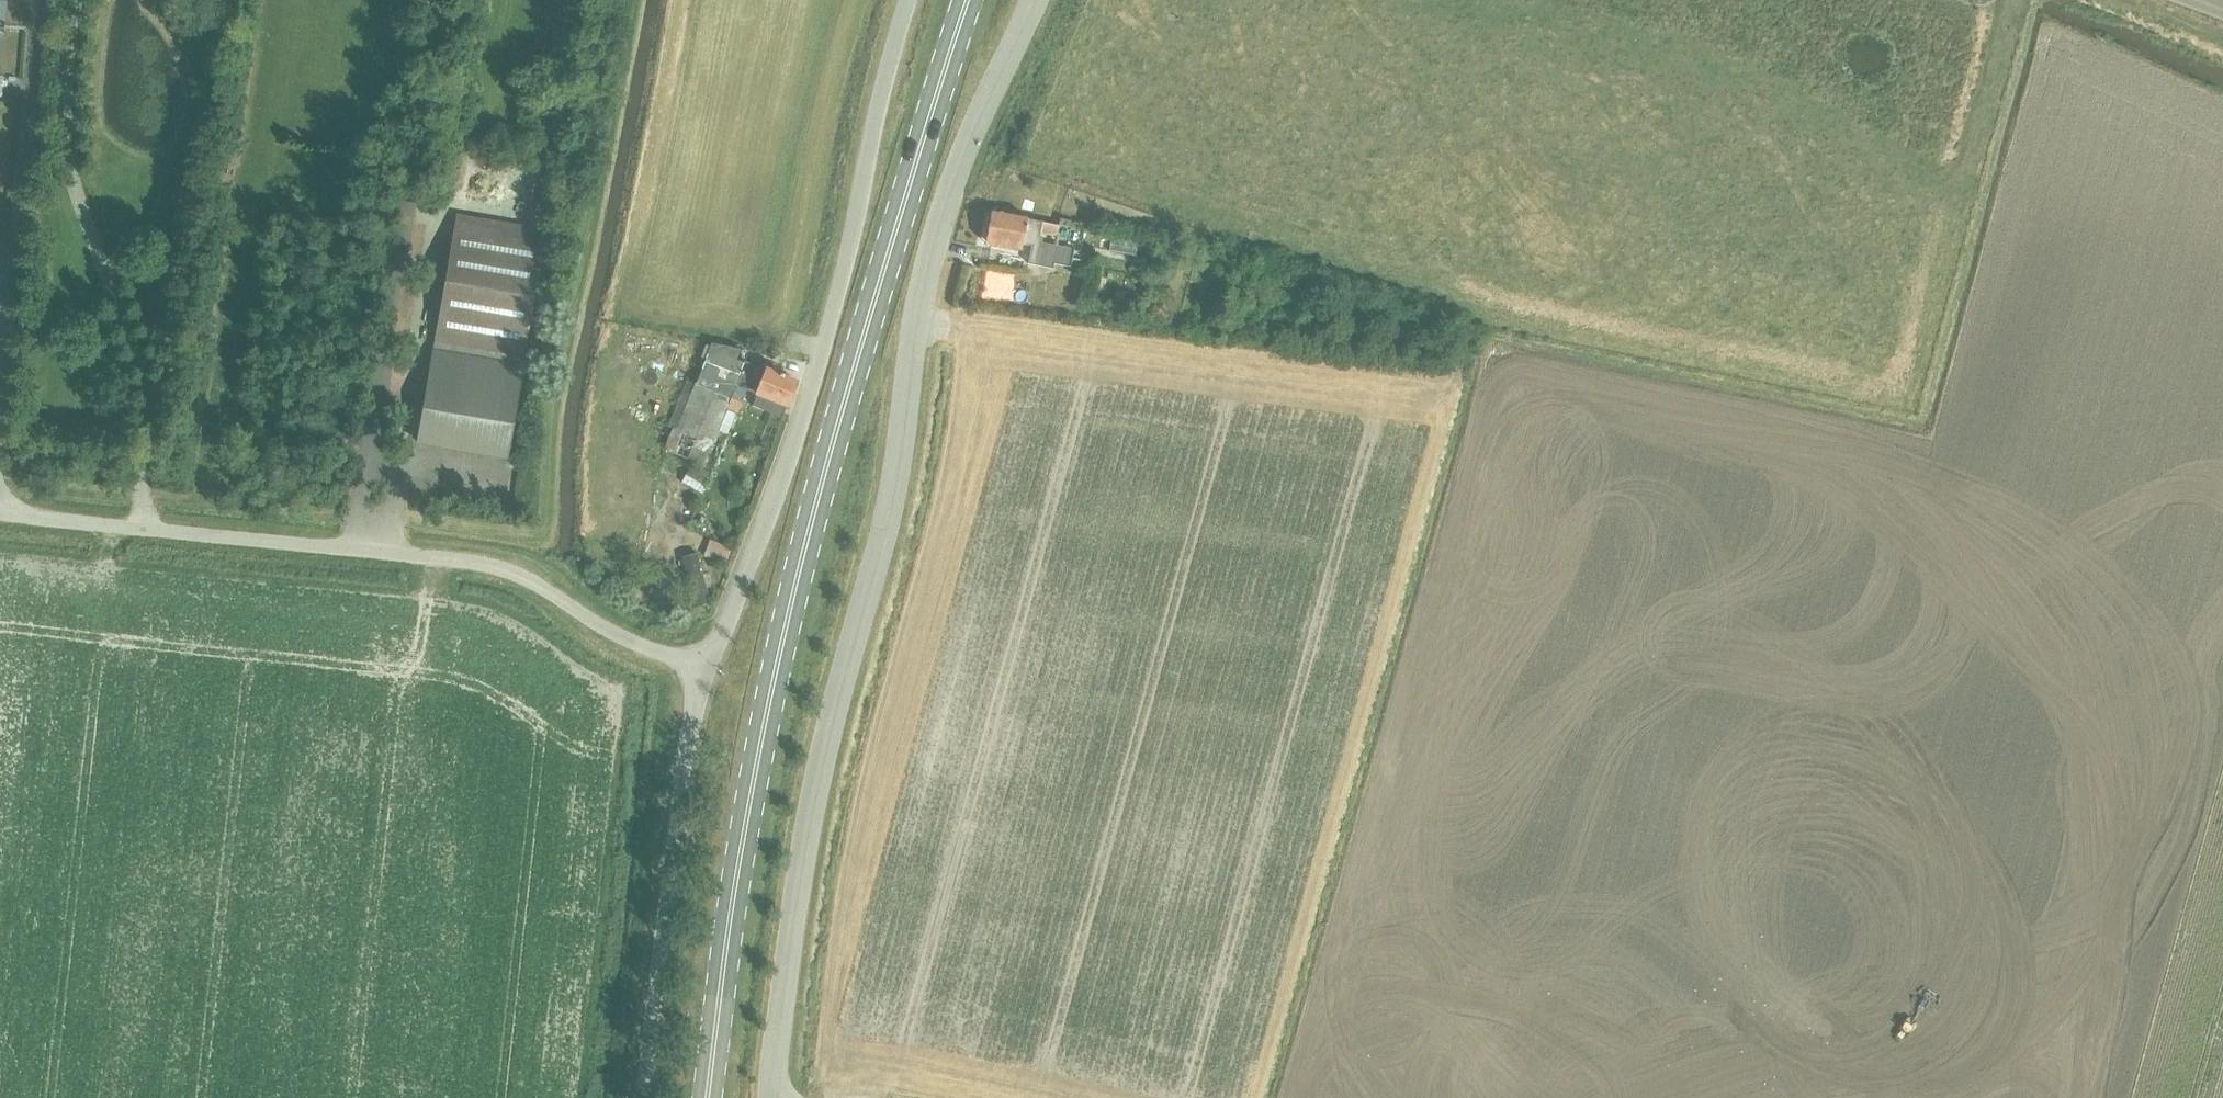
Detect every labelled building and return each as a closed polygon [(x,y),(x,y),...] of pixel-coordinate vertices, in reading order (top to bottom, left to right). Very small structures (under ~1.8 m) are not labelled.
[(991,215),(985,248),(1018,255),(1020,245),(1031,247),(1027,265),(1054,270),(1055,264),(1070,267),(1073,250),(1056,247),(1057,245),(1052,244),(1052,246),(1040,244),(1042,237),(1039,236),(1039,233),(1054,236),(1052,244),(1057,245),(1059,234),(1057,233),(1058,228),(991,215)] [(456,217),(417,443),(507,458),(523,365),(522,365),(545,233),(456,217)] [(1111,239),(1108,252),(1134,257),(1137,244),(1111,239)] [(691,381),(663,448),(701,464),(721,416),(725,407),(737,412),(747,389),(755,392),(751,404),(777,415),(782,403),(786,404),(795,381),(742,360),(741,362),(735,360),(740,348),(711,342),(695,383),(691,381)] [(685,474),(680,485),(701,495),(706,483),(685,474)]
